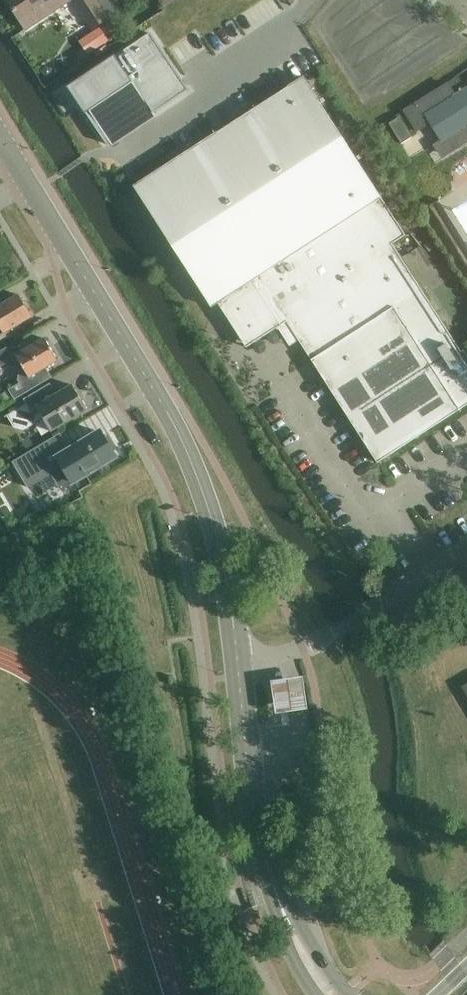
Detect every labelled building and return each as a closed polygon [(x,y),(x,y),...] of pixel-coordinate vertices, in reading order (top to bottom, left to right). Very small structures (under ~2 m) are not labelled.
[(43,19),(70,1),(70,0),(7,0),(26,30),(43,19)] [(93,29),(105,21),(111,29),(115,26),(123,22),(122,20),(117,12),(107,18),(95,0),(74,0),(93,29)] [(188,89),(151,33),(116,56),(116,55),(68,87),(85,113),(86,112),(106,144),(188,89)] [(464,351),(461,352),(392,244),(406,236),(304,78),(134,187),(211,307),(218,303),(247,347),(280,327),(282,329),(294,332),(378,462),(466,405),(466,356),(464,351)] [(424,115),(455,96),(448,84),(404,111),(417,131),(427,125),(422,117),(424,115)] [(424,115),(424,116),(440,141),(466,125),(466,88),(455,96),(424,115)] [(412,138),(398,117),(389,124),(402,144),(412,138)] [(434,145),(442,159),(466,144),(466,125),(440,141),(434,145)] [(15,327),(32,317),(19,295),(0,306),(0,327),(4,334),(15,327)] [(20,383),(9,390),(15,400),(52,377),(46,368),(58,360),(45,338),(16,356),(23,368),(20,370),(19,380),(20,383)] [(13,358),(7,348),(0,352),(0,367),(13,358)] [(50,383),(36,392),(24,399),(27,404),(9,415),(16,428),(24,429),(43,418),(51,431),(88,410),(73,385),(57,394),(50,383)] [(55,436),(13,461),(29,487),(52,473),(61,489),(73,483),(116,457),(112,451),(116,449),(108,435),(105,438),(101,432),(65,453),(55,436)]
